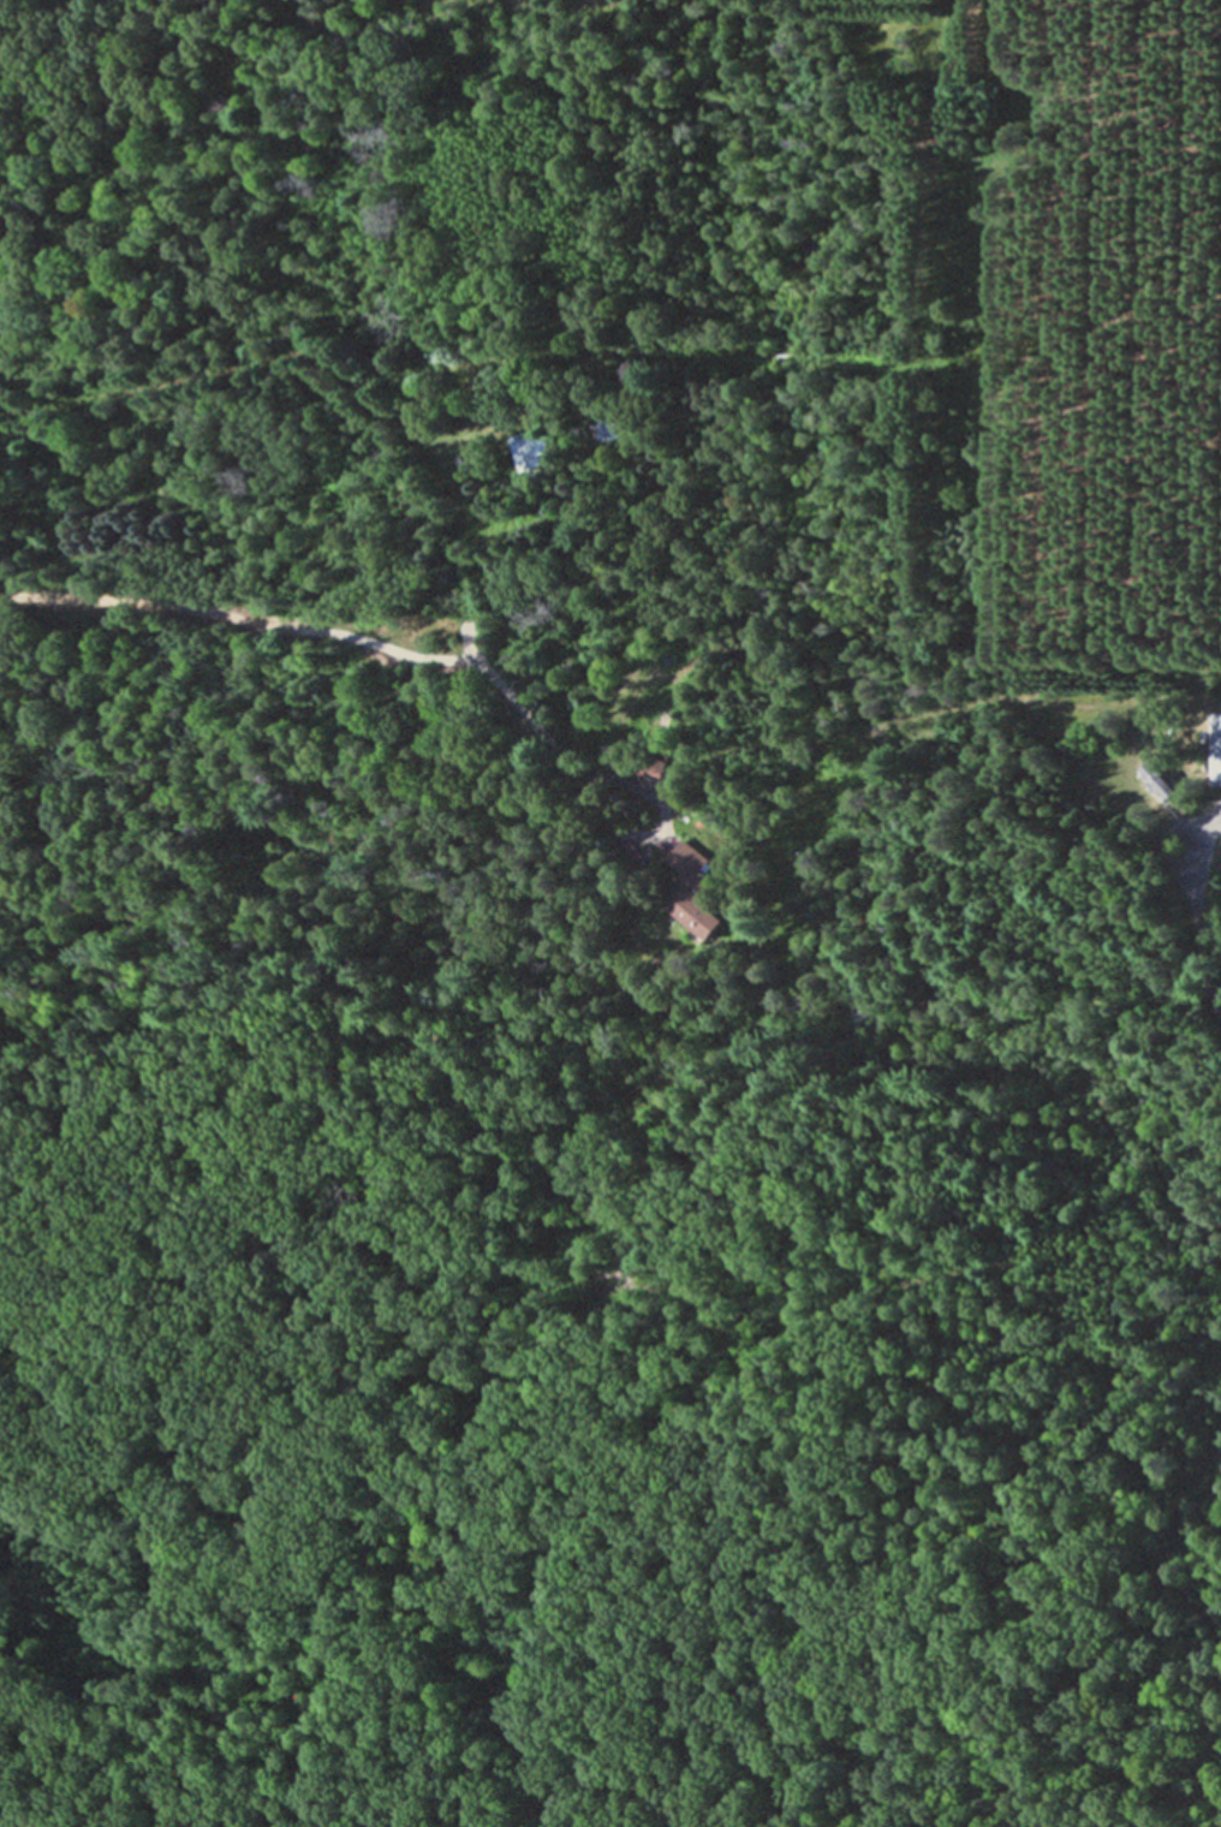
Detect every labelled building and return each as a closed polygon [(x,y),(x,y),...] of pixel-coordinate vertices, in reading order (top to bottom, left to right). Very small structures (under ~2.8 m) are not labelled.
[(613,440),(609,418),(588,421),(592,444),(613,440)] [(537,456),(542,455),(535,431),(508,439),(519,476),(540,469),(537,456)] [(713,864),(681,842),(665,864),(682,875),(658,908),(692,932),(707,911),(689,898),(713,864)]
